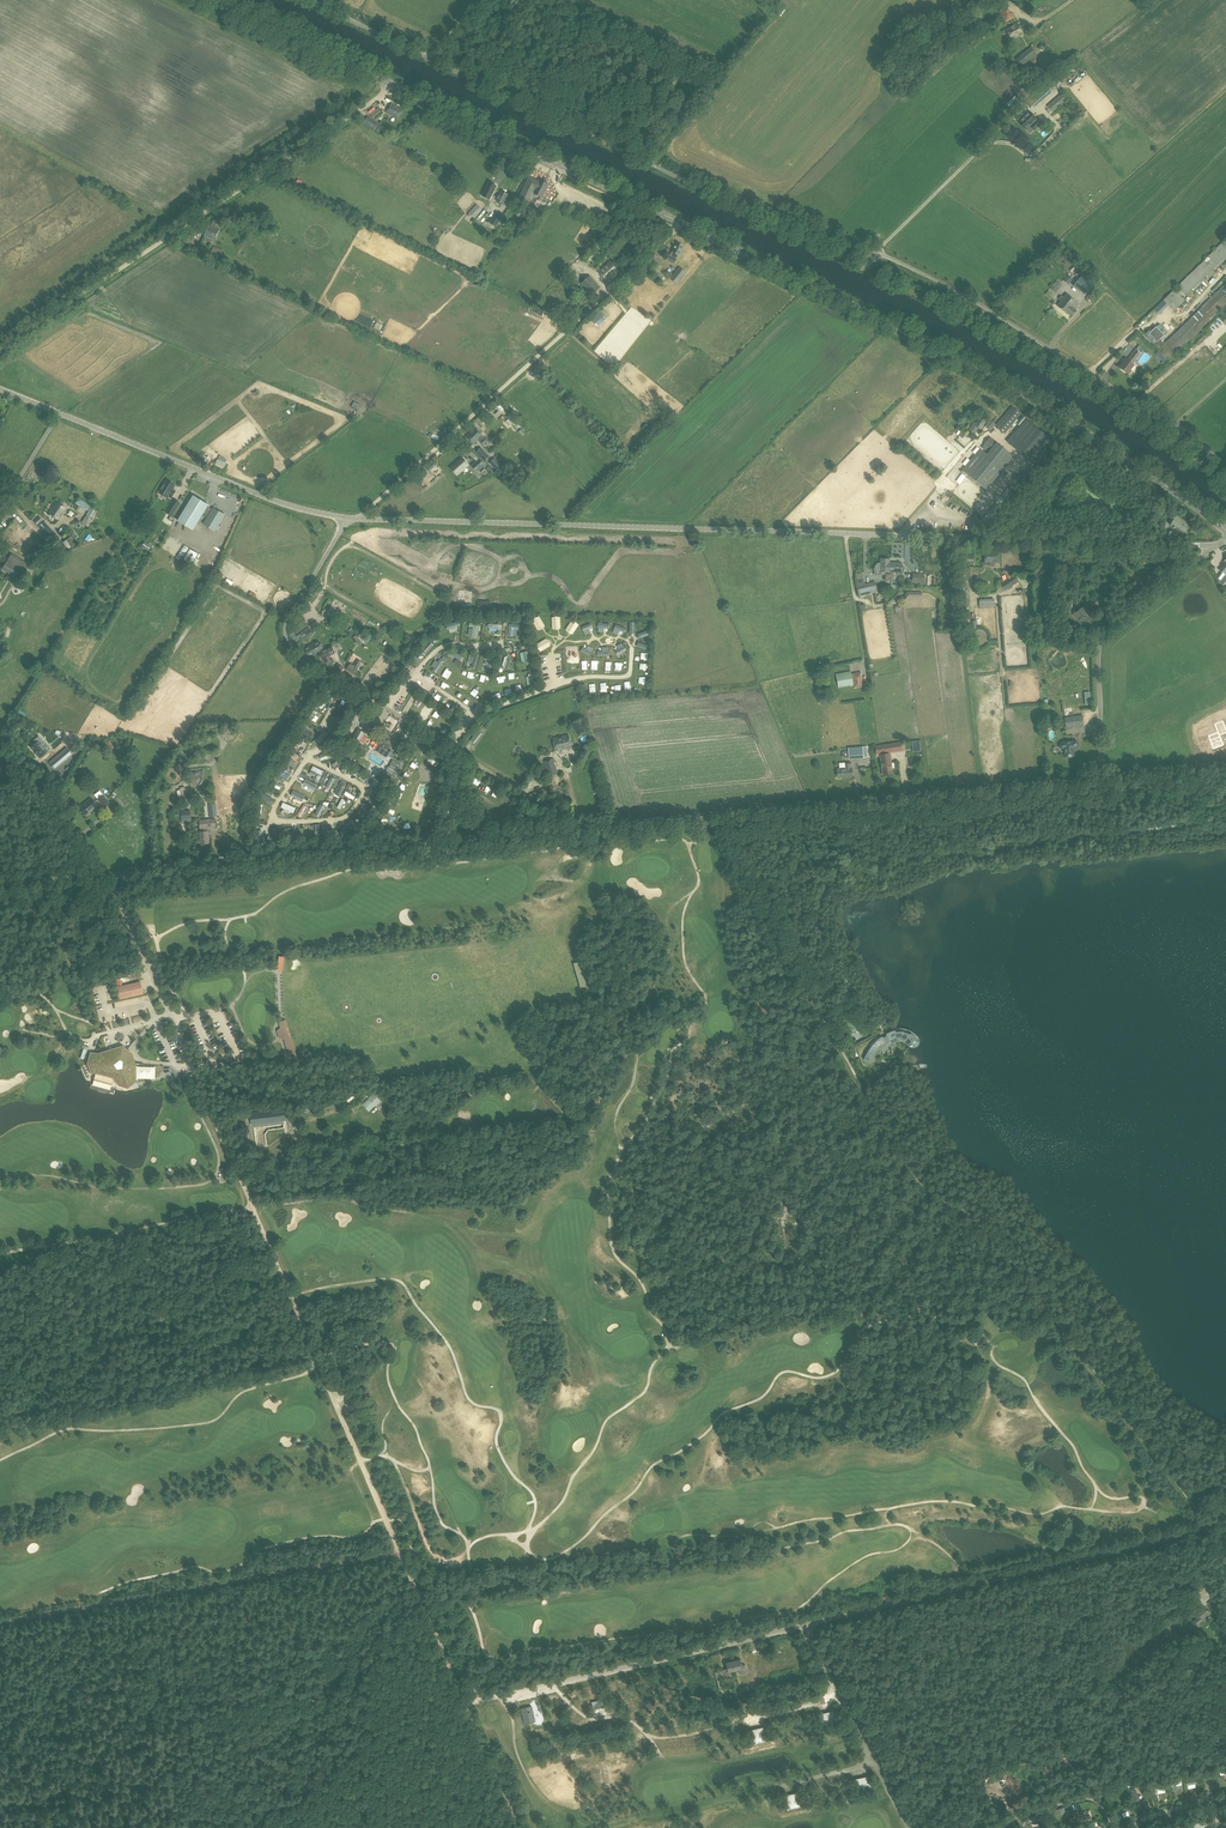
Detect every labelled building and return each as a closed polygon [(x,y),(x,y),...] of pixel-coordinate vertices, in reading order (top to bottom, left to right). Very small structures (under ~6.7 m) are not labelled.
[(1005,22),(1015,17),(1012,12),(1010,14),(1006,6),(999,10),(1005,22)] [(1011,40),(1023,33),(1018,22),(1006,29),(1011,40)] [(1031,47),(1016,59),(1022,66),(1037,54),(1031,47)] [(1045,85),(1042,88),(1048,95),(1051,92),(1045,85)] [(1048,95),(1042,88),(1041,88),(1025,101),(1030,107),(1032,105),(1035,107),(1048,96),(1048,95)] [(1061,93),(1058,96),(1047,106),(1053,112),(1067,100),(1061,93)] [(392,103),(386,112),(397,119),(403,109),(392,103)] [(379,110),(371,116),(374,119),(381,112),(379,110)] [(1034,119),(1035,118),(1029,112),(1020,120),(1027,127),(1030,123),(1031,125),(1034,129),(1039,123),(1036,120),(1035,121),(1034,119)] [(364,123),(374,130),(378,123),(368,117),(364,123)] [(542,197),(548,184),(539,180),(539,181),(529,176),(522,191),(520,191),(519,194),(520,195),(519,196),(529,201),(529,202),(533,204),(536,198),(540,200),(542,197)] [(489,199),(496,186),(489,182),(482,196),(489,199)] [(474,218),(482,209),(476,204),(468,213),(474,218)] [(496,227),(503,216),(496,212),(490,223),(496,227)] [(216,226),(218,222),(213,220),(211,226),(208,225),(204,236),(215,240),(219,229),(215,227),(216,225),(216,226)] [(193,237),(198,233),(195,229),(181,238),(186,246),(194,239),(193,237)] [(1225,256),(1225,243),(1225,244),(1223,241),(1177,287),(1186,295),(1225,256)] [(679,254),(681,255),(683,252),(681,250),(683,246),(676,242),(672,251),(670,255),(668,260),(674,263),(677,259),(677,258),(679,254)] [(214,247),(212,250),(210,254),(220,258),(223,251),(214,247)] [(607,281),(618,270),(609,261),(598,272),(607,281)] [(1049,274),(1054,269),(1050,265),(1046,270),(1049,274)] [(660,266),(656,268),(660,276),(664,273),(660,266)] [(679,266),(670,278),(677,284),(686,272),(679,266)] [(591,295),(600,287),(590,275),(580,283),(582,285),(591,295)] [(1064,281),(1068,284),(1072,279),(1068,276),(1064,281)] [(572,292),(580,285),(575,279),(567,287),(572,292)] [(1083,295),(1089,288),(1078,279),(1072,287),(1083,295)] [(1024,294),(1029,289),(1025,284),(1019,290),(1024,294)] [(1225,304),(1225,289),(1223,286),(1221,289),(1220,288),(1201,307),(1202,307),(1191,317),(1202,328),(1212,318),(1212,317),(1225,304)] [(1066,294),(1063,297),(1062,296),(1061,296),(1059,298),(1059,300),(1061,301),(1057,305),(1067,313),(1071,316),(1076,310),(1075,309),(1079,304),(1066,294)] [(1163,309),(1168,304),(1163,300),(1159,304),(1163,309)] [(603,309),(591,320),(597,326),(610,315),(603,309)] [(1202,328),(1191,317),(1164,344),(1160,340),(1155,345),(1169,360),(1202,328)] [(1154,345),(1164,335),(1157,326),(1153,330),(1152,328),(1144,335),(1154,345)] [(1132,363),(1141,353),(1135,349),(1127,360),(1126,359),(1119,367),(1127,373),(1129,374),(1132,371),(1130,369),(1134,364),(1132,363)] [(1163,353),(1159,350),(1156,354),(1159,357),(1164,363),(1168,359),(1163,353)] [(995,426),(1003,433),(1004,434),(1021,413),(1012,406),(995,426)] [(974,422),(969,431),(974,434),(978,427),(981,429),(985,421),(979,418),(976,423),(974,422)] [(1026,419),(1007,442),(1036,466),(1055,443),(1026,419)] [(473,445),(479,440),(483,445),(488,441),(485,438),(484,438),(475,428),(466,437),(473,445)] [(981,448),(987,452),(996,442),(990,437),(981,448)] [(1013,456),(996,442),(987,454),(980,449),(962,471),(986,490),(1013,456)] [(484,461),(489,456),(481,447),(476,451),(484,461)] [(471,448),(468,450),(476,458),(479,456),(471,448)] [(463,458),(456,464),(456,463),(450,468),(457,475),(462,470),(468,464),(463,458)] [(486,464),(482,461),(479,458),(470,466),(477,472),(486,464)] [(489,463),(495,470),(496,470),(501,465),(495,458),(489,463)] [(217,460),(214,467),(223,471),(226,464),(217,460)] [(429,471),(437,464),(435,461),(426,468),(429,471)] [(1016,473),(1012,478),(1020,485),(1024,480),(1018,476),(1016,473)] [(170,481),(169,482),(166,481),(159,492),(167,497),(168,496),(171,498),(175,491),(172,489),(175,486),(172,484),(172,483),(170,481)] [(207,507),(208,504),(193,495),(178,520),(193,530),(202,514),(206,517),(207,515),(208,516),(203,524),(215,531),(225,515),(213,507),(211,510),(207,507)] [(88,510),(90,506),(91,506),(79,498),(76,503),(88,510)] [(174,499),(166,513),(171,516),(180,503),(174,499)] [(56,501),(48,513),(58,519),(66,507),(56,501)] [(80,513),(83,508),(77,505),(74,509),(80,513)] [(97,511),(91,508),(91,507),(85,517),(82,522),(88,526),(91,522),(97,511)] [(1183,533),(1190,522),(1177,513),(1170,524),(1183,533)] [(1154,529),(1161,518),(1158,515),(1150,526),(1154,529)] [(37,525),(43,520),(39,516),(34,521),(37,525)] [(1161,518),(1154,529),(1162,534),(1169,524),(1161,518)] [(43,521),(38,525),(44,532),(49,528),(43,521)] [(63,542),(65,545),(67,549),(76,543),(72,536),(63,542)] [(151,546),(144,542),(141,546),(148,551),(151,546)] [(60,553),(67,549),(65,545),(58,549),(60,553)] [(176,558),(181,561),(189,548),(184,545),(176,558)] [(53,556),(56,554),(50,546),(40,552),(44,558),(47,556),(48,557),(52,555),(53,556)] [(198,554),(190,549),(184,559),(192,564),(198,554)] [(999,563),(999,551),(986,551),(985,562),(999,563)] [(18,579),(28,563),(11,553),(1,569),(18,579)] [(889,562),(890,559),(881,558),(880,563),(878,563),(877,563),(877,564),(876,564),(876,565),(875,566),(875,567),(875,568),(875,570),(880,570),(880,572),(885,572),(885,574),(885,580),(889,580),(889,572),(889,571),(889,567),(888,567),(889,562)] [(889,572),(889,580),(892,580),(893,572),(896,572),(896,575),(902,575),(902,574),(903,573),(903,572),(904,571),(904,570),(904,569),(904,567),(901,567),(901,563),(889,562),(888,567),(889,567),(889,571),(889,572)] [(912,573),(912,575),(912,579),(907,579),(907,585),(924,586),(924,573),(912,573)] [(1001,583),(1006,590),(1019,582),(1013,574),(1001,583)] [(875,582),(864,585),(857,587),(859,596),(867,595),(878,592),(875,582)] [(970,602),(969,589),(966,589),(966,582),(959,582),(959,591),(963,591),(964,603),(970,602)] [(1093,610),(1105,601),(1099,594),(1087,603),(1093,610)] [(981,604),(996,604),(996,596),(980,597),(981,604)] [(1083,628),(1094,619),(1084,606),(1073,615),(1083,628)] [(299,639),(300,640),(312,631),(304,620),(292,629),(294,632),(290,635),(295,642),(299,639)] [(458,621),(446,625),(448,629),(460,625),(458,621)] [(473,627),(473,629),(472,636),(472,637),(477,637),(479,624),(469,623),(469,626),(473,627)] [(591,623),(582,627),(584,631),(589,629),(593,627),(591,623)] [(509,624),(508,636),(513,637),(514,629),(519,630),(519,625),(509,624)] [(648,630),(638,634),(639,638),(650,635),(648,630)] [(358,636),(365,642),(368,638),(361,633),(358,636)] [(318,653),(324,651),(323,650),(324,650),(323,649),(324,647),(322,644),(320,644),(318,640),(305,647),(310,657),(318,653)] [(429,641),(422,650),(427,653),(434,645),(429,641)] [(638,642),(636,647),(647,650),(648,646),(638,642)] [(332,646),(325,649),(324,650),(323,650),(324,651),(318,653),(322,660),(324,659),(329,668),(334,665),(329,656),(333,653),(335,652),(332,646)] [(618,649),(615,651),(617,655),(626,650),(624,646),(623,647),(618,649)] [(583,647),(580,651),(589,656),(591,652),(586,649),(583,647)] [(503,654),(499,667),(505,668),(507,660),(508,655),(503,654)] [(350,663),(348,667),(346,670),(354,674),(357,668),(358,668),(361,662),(357,659),(354,665),(350,663)] [(434,668),(433,670),(436,673),(443,662),(439,660),(438,662),(434,668)] [(337,664),(333,670),(340,674),(344,667),(337,664)] [(838,688),(853,685),(851,671),(836,674),(838,688)] [(864,686),(861,672),(852,673),(854,688),(864,686)] [(411,688),(418,692),(421,687),(414,683),(411,688)] [(336,694),(326,688),(323,693),(334,699),(336,694)] [(349,701),(343,713),(350,716),(356,705),(349,701)] [(314,710),(309,718),(312,720),(317,712),(314,710)] [(333,725),(331,727),(336,729),(342,718),(338,716),(335,720),(333,725)] [(1065,718),(1066,728),(1083,726),(1082,716),(1065,718)] [(1214,749),(1223,745),(1220,735),(1225,733),(1225,730),(1223,721),(1215,724),(1218,732),(1209,736),(1214,749)] [(303,728),(301,731),(310,738),(313,734),(303,728)] [(358,746),(360,742),(366,733),(358,728),(350,741),(358,746)] [(324,730),(316,739),(320,742),(328,733),(324,730)] [(478,730),(473,736),(470,740),(474,743),(474,744),(482,734),(478,730)] [(378,746),(375,750),(387,757),(388,756),(390,751),(398,740),(393,737),(391,740),(389,739),(391,736),(392,734),(387,731),(384,735),(378,746)] [(409,738),(420,744),(425,737),(421,735),(420,736),(413,731),(409,738)] [(553,738),(556,751),(571,747),(569,734),(553,738)] [(33,740),(35,743),(30,747),(40,758),(47,751),(39,742),(42,740),(38,736),(33,740)] [(299,737),(291,748),(295,750),(303,739),(299,737)] [(313,749),(316,739),(311,737),(307,748),(313,749)] [(1073,741),(1063,742),(1062,742),(1061,743),(1060,744),(1060,746),(1060,747),(1061,748),(1063,748),(1064,748),(1065,757),(1068,757),(1069,758),(1073,757),(1074,756),(1074,751),(1075,751),(1074,745),(1076,745),(1076,741),(1073,741)] [(902,749),(900,742),(875,745),(877,753),(902,749)] [(342,744),(338,746),(343,756),(347,754),(342,744)] [(863,746),(848,747),(849,759),(864,758),(863,746)] [(72,753),(68,749),(50,765),(53,769),(72,753)] [(331,751),(320,756),(321,760),(333,756),(331,751)] [(893,773),(889,753),(880,755),(883,775),(893,773)] [(286,756),(283,760),(294,768),(297,764),(286,756)] [(558,773),(553,758),(544,761),(548,777),(558,773)] [(386,773),(385,775),(394,780),(396,776),(398,772),(398,771),(400,772),(401,770),(400,769),(402,765),(393,760),(389,767),(387,771),(386,773)] [(846,768),(837,769),(837,772),(836,772),(836,776),(838,776),(838,777),(845,776),(845,777),(852,777),(852,768),(850,768),(850,763),(845,764),(846,768)] [(313,766),(311,770),(322,775),(323,771),(313,766)] [(279,769),(276,773),(287,780),(290,775),(286,773),(283,771),(279,769)] [(364,770),(361,773),(371,779),(373,775),(364,770)] [(331,777),(326,787),(330,789),(335,779),(331,777)] [(305,784),(318,789),(320,785),(307,779),(305,784)] [(272,782),(271,785),(279,790),(281,787),(272,782)] [(341,782),(335,794),(339,796),(346,784),(341,782)] [(300,783),(298,787),(307,793),(310,789),(300,783)] [(372,785),(370,790),(382,797),(385,792),(372,785)] [(548,793),(545,787),(527,794),(530,801),(548,793)] [(346,791),(344,794),(353,800),(355,797),(346,791)] [(262,792),(260,796),(270,802),(272,798),(262,792)] [(294,792),(291,796),(301,801),(303,797),(294,792)] [(369,793),(367,797),(374,801),(377,803),(379,804),(381,800),(369,793)] [(110,803),(103,794),(97,799),(104,807),(110,803)] [(80,808),(85,815),(97,805),(91,798),(83,804),(83,805),(80,808)] [(470,798),(466,809),(471,810),(473,805),(475,800),(470,798)] [(283,803),(281,808),(294,813),(296,808),(283,803)] [(303,804),(297,815),(301,817),(304,811),(305,809),(307,806),(303,804)] [(321,804),(315,815),(319,818),(321,814),(323,811),(325,807),(321,804)] [(362,806),(360,810),(366,813),(371,816),(373,812),(362,806)] [(540,815),(527,811),(525,816),(538,820),(540,815)] [(209,831),(208,831),(208,828),(216,827),(216,818),(199,820),(200,828),(201,828),(201,831),(200,832),(201,844),(209,843),(209,839),(209,831)] [(352,820),(348,823),(355,833),(359,831),(352,820)] [(332,826),(323,826),(323,840),(328,840),(328,832),(332,832),(332,826)] [(119,999),(143,993),(140,981),(116,987),(119,999)] [(294,1039),(288,1016),(281,1018),(283,1025),(280,1026),(284,1042),(294,1039)] [(898,1040),(898,1039),(899,1039),(899,1040),(901,1040),(902,1040),(903,1041),(904,1041),(905,1041),(906,1042),(907,1041),(906,1041),(907,1039),(908,1040),(911,1043),(912,1043),(913,1042),(914,1044),(915,1044),(916,1043),(917,1043),(917,1042),(918,1042),(918,1041),(918,1040),(918,1039),(918,1038),(917,1038),(916,1037),(916,1036),(915,1036),(915,1035),(911,1033),(911,1034),(909,1033),(903,1031),(901,1031),(900,1031),(899,1031),(898,1031),(897,1031),(896,1031),(896,1030),(895,1030),(891,1031),(890,1032),(889,1032),(887,1033),(885,1029),(854,1046),(865,1066),(898,1047),(896,1041),(897,1041),(898,1040)] [(96,1071),(115,1076),(120,1084),(127,1086),(135,1080),(135,1064),(132,1053),(122,1047),(99,1053),(92,1053),(89,1063),(92,1072),(96,1071)] [(376,1094),(375,1093),(363,1104),(369,1111),(379,1101),(381,1103),(384,1099),(378,1092),(376,1094)] [(282,1112),(252,1117),(254,1126),(258,1149),(267,1148),(265,1134),(267,1131),(273,1130),(284,1128),(282,1112)] [(226,1167),(220,1169),(225,1181),(231,1179),(226,1167)] [(1193,1620),(1197,1624),(1203,1618),(1202,1618),(1204,1616),(1203,1615),(1208,1610),(1202,1604),(1197,1609),(1200,1612),(1198,1614),(1199,1615),(1193,1620)] [(767,1665),(764,1654),(756,1656),(759,1667),(767,1665)] [(740,1659),(733,1661),(735,1670),(738,1670),(739,1674),(747,1672),(745,1664),(743,1665),(742,1661),(740,1661),(740,1659)] [(726,1662),(727,1666),(725,1666),(726,1668),(724,1669),(725,1677),(733,1675),(732,1671),(735,1670),(733,1661),(726,1662)] [(714,1672),(716,1679),(725,1677),(723,1670),(714,1672)] [(592,1702),(593,1709),(604,1707),(603,1699),(592,1702)] [(521,1708),(525,1724),(536,1721),(532,1706),(521,1708)] [(833,1711),(820,1714),(823,1729),(837,1726),(833,1711)] [(763,1727),(749,1730),(753,1745),(766,1742),(763,1727)] [(693,1741),(680,1744),(683,1756),(696,1753),(693,1741)] [(623,1758),(612,1759),(612,1772),(623,1772),(623,1758)] [(1215,1772),(1203,1775),(1204,1780),(1216,1777),(1215,1772)] [(553,1774),(541,1775),(543,1791),(555,1789),(553,1774)] [(872,1791),(868,1776),(855,1779),(858,1794),(872,1791)] [(1119,1787),(1107,1790),(1108,1795),(1120,1792),(1119,1787)] [(1135,1787),(1130,1789),(1135,1801),(1140,1799),(1135,1787)] [(801,1807),(798,1792),(784,1796),(788,1811),(801,1807)] [(728,1806),(715,1810),(719,1823),(732,1820),(728,1806)] [(1065,1807),(1052,1810),(1053,1815),(1066,1811),(1065,1807)] [(1127,1807),(1113,1813),(1115,1817),(1117,1816),(1122,1813),(1128,1811),(1128,1810),(1127,1807)] [(1092,1815),(1078,1818),(1079,1824),(1093,1820),(1092,1815)]
